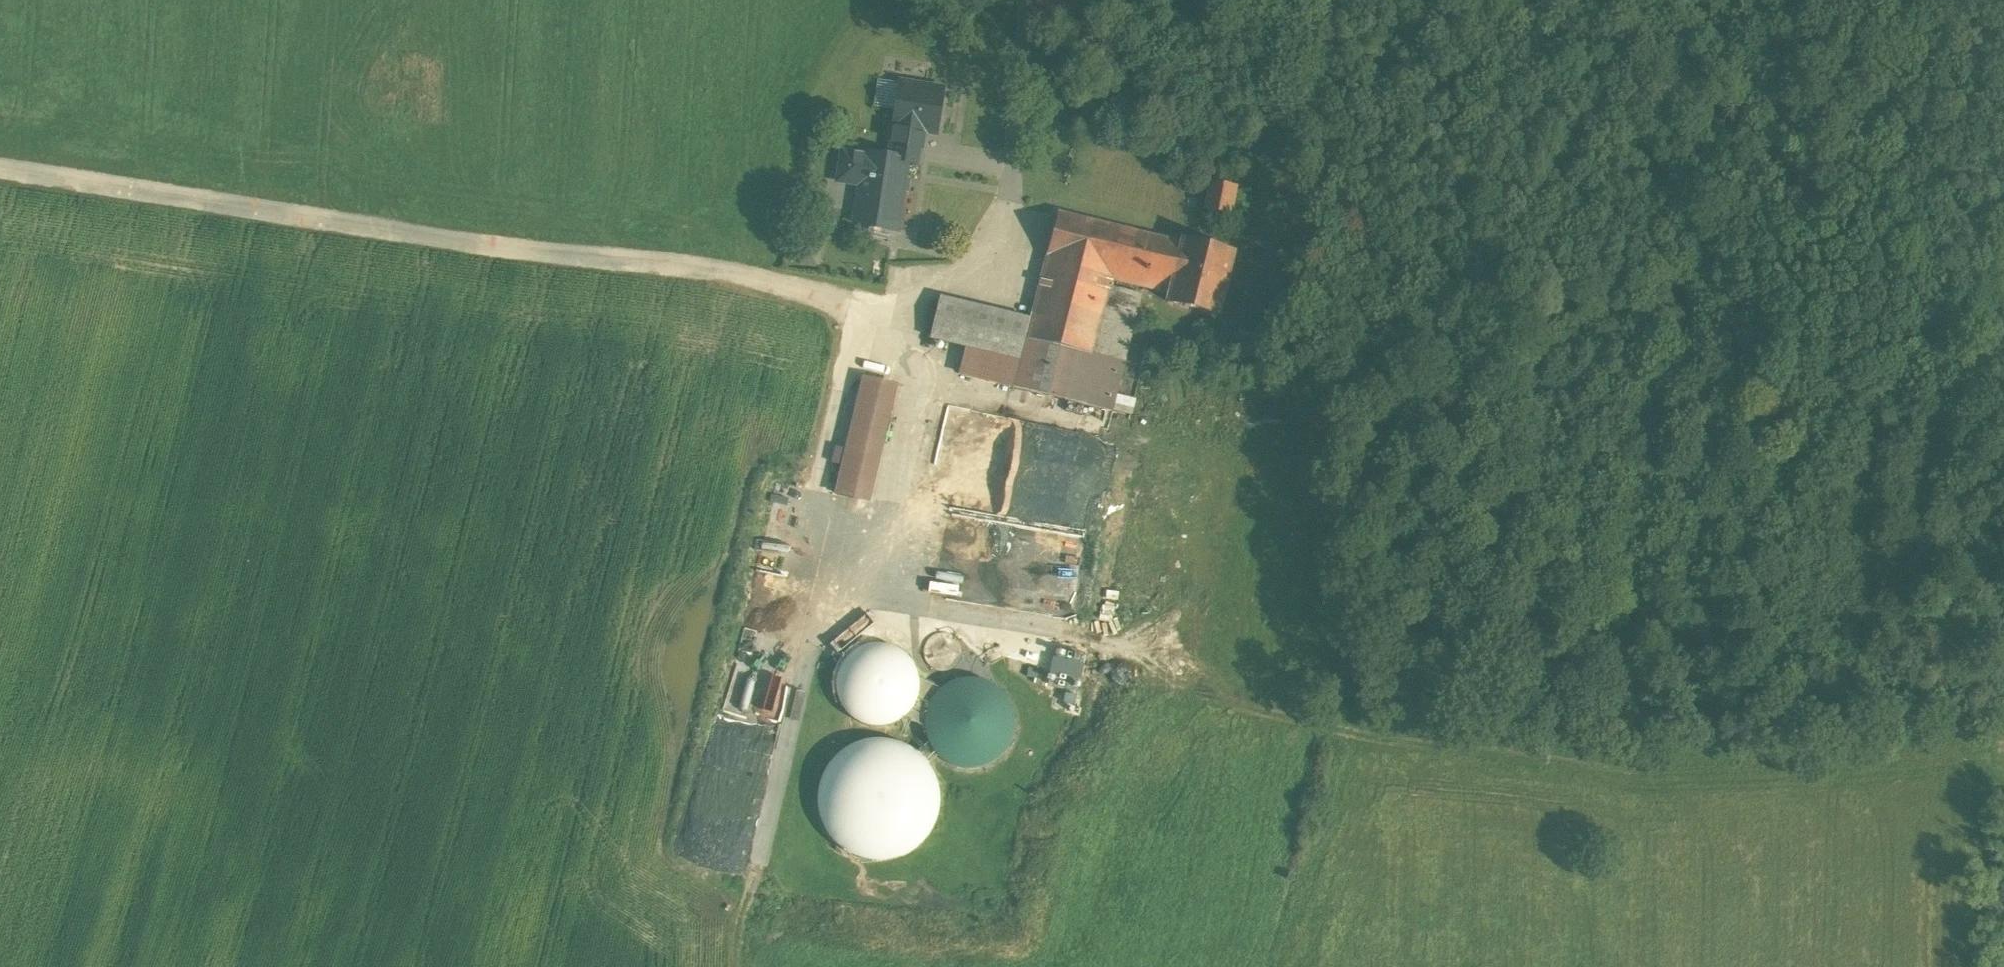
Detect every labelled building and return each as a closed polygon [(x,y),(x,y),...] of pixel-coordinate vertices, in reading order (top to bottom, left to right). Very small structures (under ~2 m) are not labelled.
[(894,233),(912,149),(838,137),(833,176),(853,181),(845,225),(894,233)] [(1210,209),(1239,213),(1243,184),(1214,180),(1210,209)] [(1237,242),(1053,196),(1023,297),(941,280),(927,328),(1019,349),(1026,334),(1091,349),(1110,275),(1164,286),(1159,303),(1227,316),(1237,242)] [(840,494),(879,502),(903,381),(864,374),(840,494)] [(868,615),(834,643),(843,653),(876,626),(868,615)] [(1090,659),(1059,651),(1054,671),(1084,679),(1090,659)] [(987,730),(974,741),(969,735),(948,754),(970,779),(1011,744),(1003,735),(996,741),(987,730)] [(867,741),(834,765),(838,817),(830,817),(840,831),(840,832),(857,855),(880,853),(887,848),(896,847),(897,861),(899,864),(944,831),(942,795),(937,796),(930,787),(900,789),(898,756),(906,768),(904,736),(892,744),(889,740),(867,741)]
